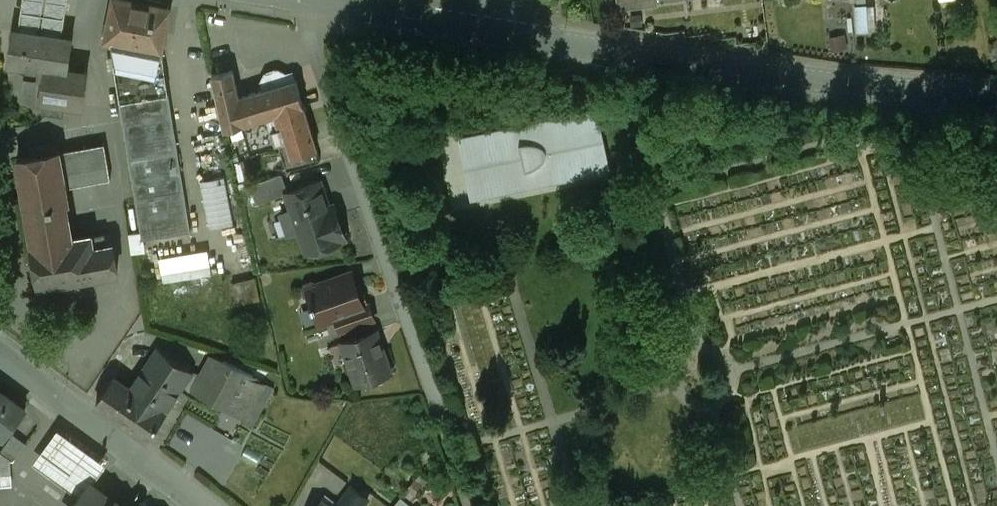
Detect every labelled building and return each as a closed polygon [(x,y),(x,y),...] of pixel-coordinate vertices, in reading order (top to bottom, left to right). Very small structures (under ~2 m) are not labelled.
[(139,0),(114,0),(105,40),(111,41),(163,52),(172,7),(139,0)] [(624,9),(659,4),(659,0),(622,0),(624,9)] [(859,3),(858,28),(879,28),(879,3),(859,3)] [(73,38),(14,29),(13,31),(14,31),(9,60),(29,63),(26,84),(35,85),(37,75),(45,76),(46,77),(48,67),(68,70),(68,69),(73,38)] [(163,52),(111,41),(143,239),(191,231),(163,52)] [(88,72),(68,69),(68,70),(48,67),(46,77),(45,76),(41,98),(45,99),(65,102),(83,105),(88,72)] [(286,75),(278,70),(266,74),(262,82),(264,90),(239,98),(236,81),(233,70),(213,75),(226,130),(267,117),(275,146),(279,145),(284,159),(317,149),(296,80),(288,83),(286,75)] [(65,102),(45,99),(43,113),(63,116),(65,102)] [(598,108),(459,137),(472,199),(611,170),(598,108)] [(105,143),(84,146),(90,182),(111,178),(105,143)] [(317,149),(284,159),(287,170),(321,161),(317,149)] [(60,151),(18,158),(40,284),(118,271),(113,244),(107,245),(105,232),(73,238),(66,201),(69,201),(60,151)] [(282,174),(251,185),(257,204),(269,200),(267,194),(287,188),(282,174)] [(320,181),(287,193),(308,251),(347,237),(339,216),(333,218),(320,181)] [(235,280),(241,302),(264,297),(259,274),(235,280)] [(345,275),(319,284),(313,281),(307,283),(304,289),(306,295),(312,298),(314,304),(312,304),(314,307),(315,307),(320,323),(336,317),(364,308),(363,305),(353,274),(345,275)] [(364,308),(336,317),(341,331),(375,320),(369,303),(363,305),(364,308)] [(377,330),(343,341),(357,384),(392,373),(377,330)] [(158,347),(130,388),(114,377),(96,403),(148,438),(182,389),(182,388),(181,387),(192,370),(158,347)] [(224,359),(213,355),(204,374),(196,389),(197,390),(235,410),(252,378),(254,375),(224,359)] [(204,374),(192,370),(181,387),(182,388),(182,389),(194,395),(197,390),(196,389),(204,374)] [(252,378),(235,410),(245,416),(263,382),(252,378)] [(245,416),(242,421),(251,426),(272,387),(263,382),(245,416)] [(0,389),(0,433),(5,437),(26,408),(0,389)] [(107,464),(58,428),(34,462),(82,497),(107,464)] [(0,453),(0,474),(12,473),(11,460),(13,460),(26,443),(14,434),(0,453)] [(94,485),(78,505),(123,505),(94,485)] [(337,505),(363,505),(369,498),(353,486),(337,505)] [(395,505),(412,505),(402,498),(395,505)]
